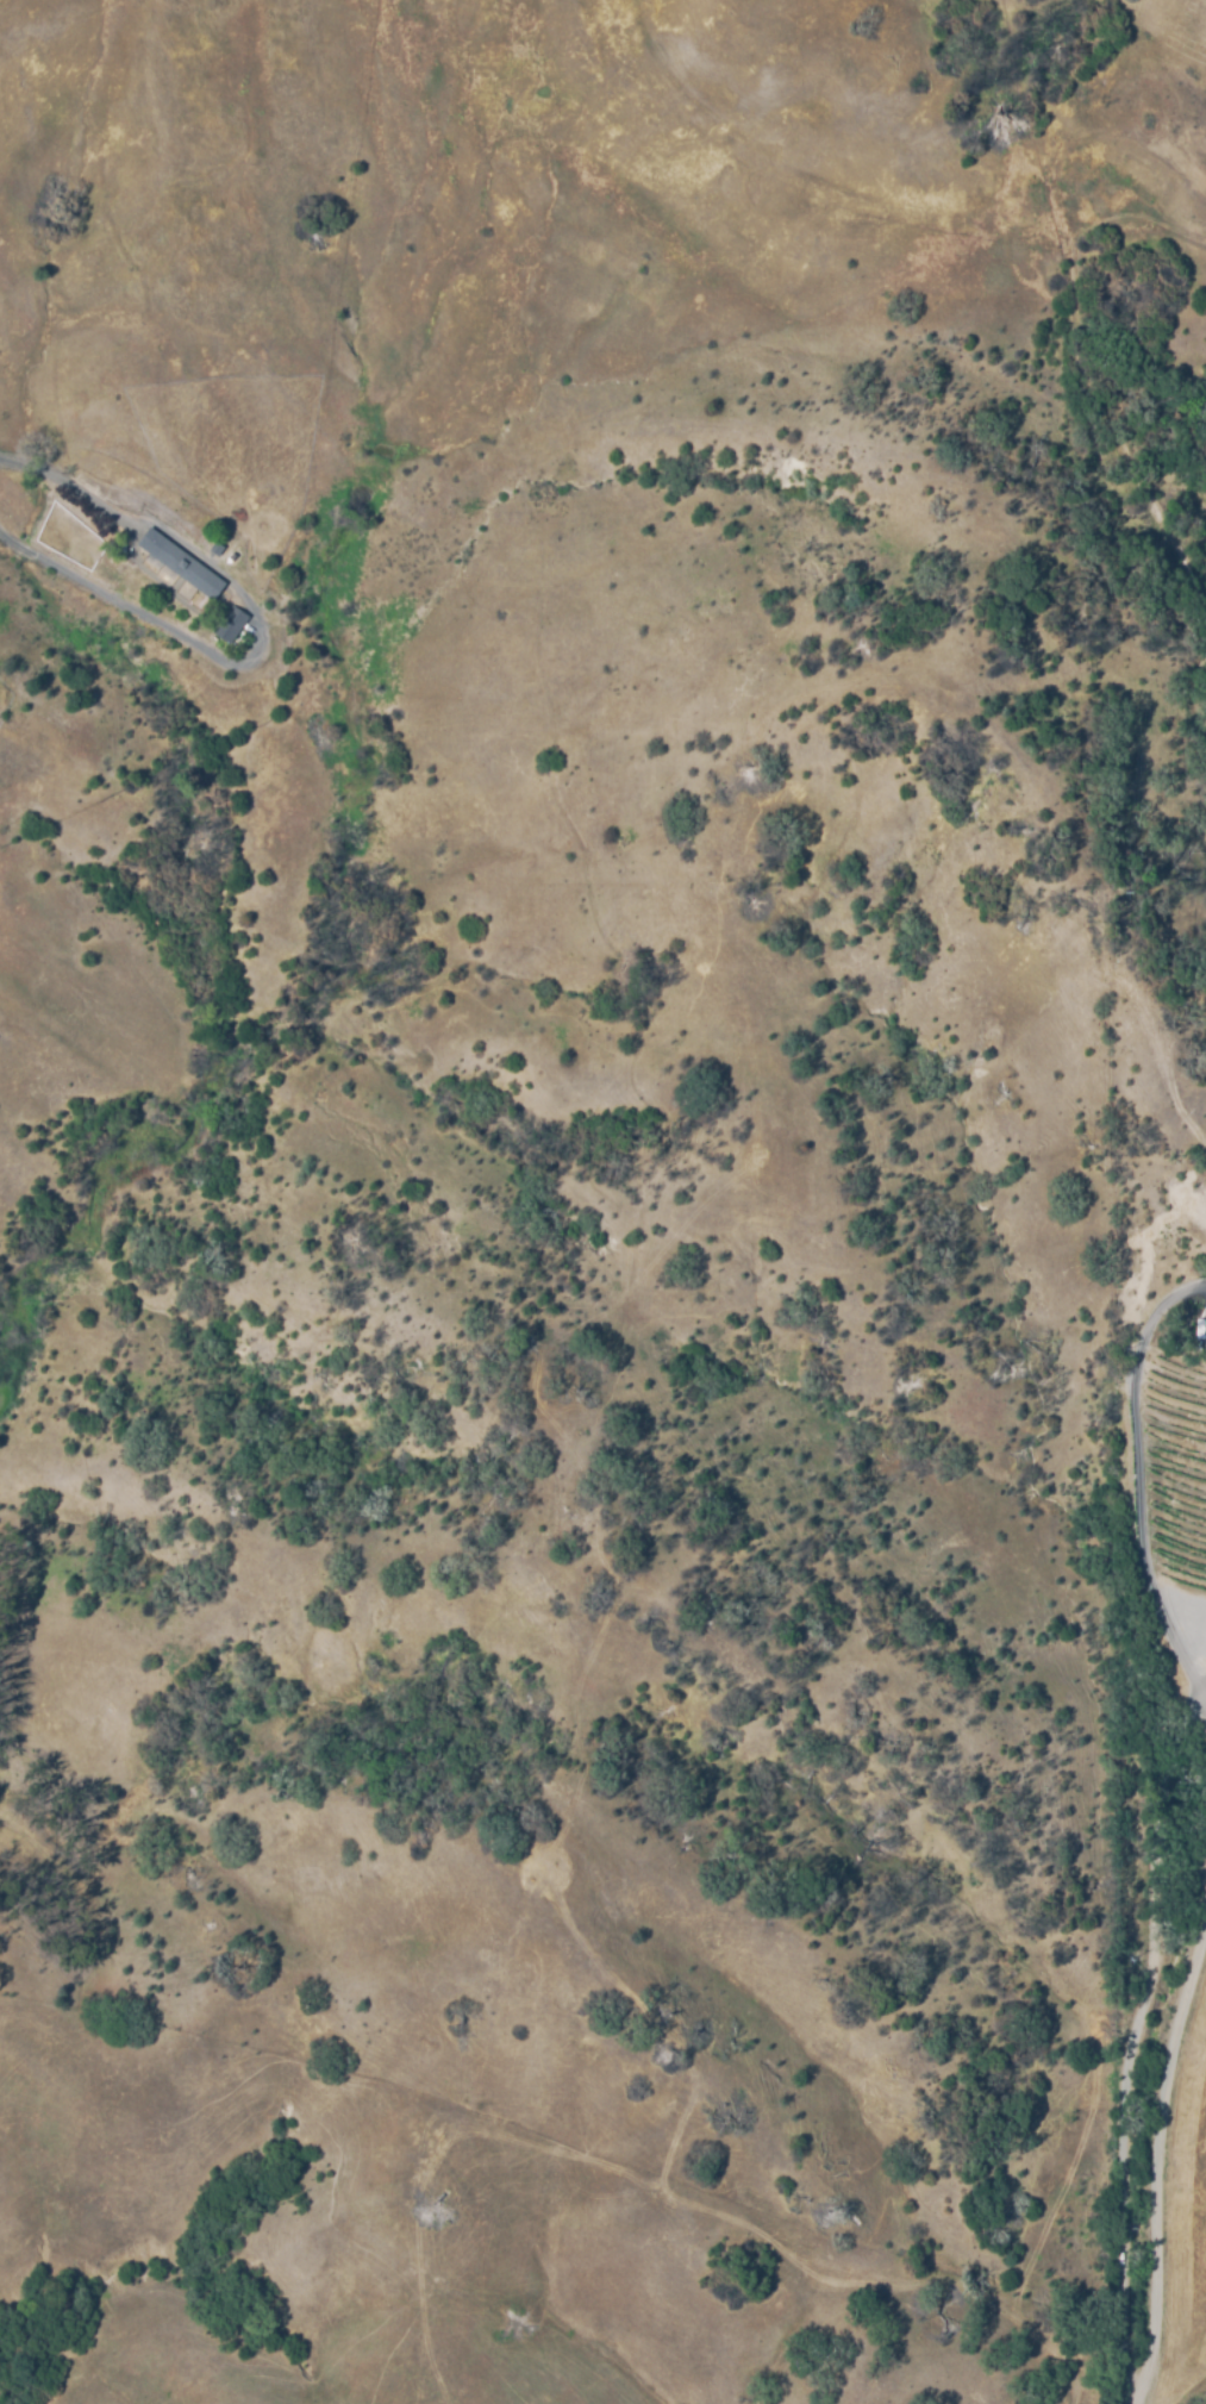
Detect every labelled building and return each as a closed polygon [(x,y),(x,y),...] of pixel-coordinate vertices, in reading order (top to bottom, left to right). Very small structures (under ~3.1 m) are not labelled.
[(212,601),(135,544),(149,525),(225,582),(212,601)] [(229,644),(212,631),(232,604),(249,617),(229,644)]
